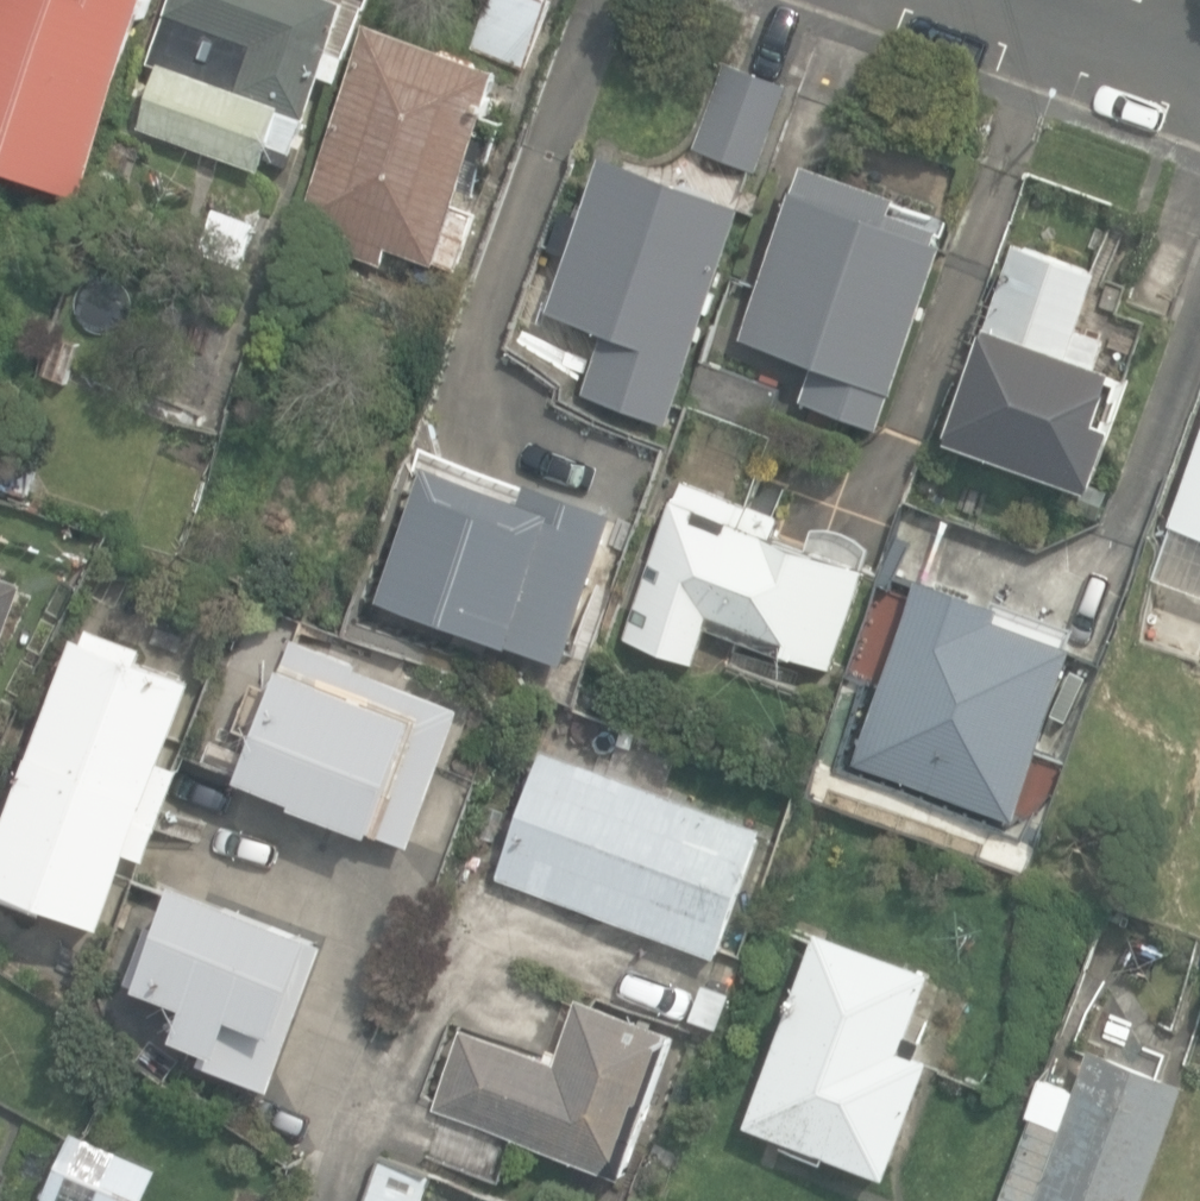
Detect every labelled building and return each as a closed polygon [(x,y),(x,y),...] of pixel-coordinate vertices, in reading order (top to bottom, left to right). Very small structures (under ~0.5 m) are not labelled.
[(85,198),(155,0),(0,0),(0,168),(85,198)] [(263,159),(271,137),(293,144),(321,66),(337,72),(345,48),(330,43),(345,0),(168,0),(149,53),(163,58),(142,117),(263,159)] [(525,54),(545,0),(483,0),(470,34),(525,54)] [(386,233),(458,256),(477,202),(454,194),(486,104),(502,61),(371,14),(303,205),(351,221),(345,240),(380,252),(386,233)] [(688,141),(754,165),(785,80),(719,56),(688,141)] [(580,386),(663,416),(742,199),(603,148),(580,211),(561,204),(547,242),(567,250),(547,305),(602,325),(580,386)] [(808,393),(877,418),(892,374),(943,233),(933,229),(938,216),(889,199),(894,186),(805,155),(796,181),(792,179),(740,326),(821,356),(808,393)] [(204,243),(248,255),(258,217),(214,206),(204,243)] [(947,431),(1089,481),(1129,367),(1097,356),(1106,329),(1077,318),(1097,261),(1017,233),(947,431)] [(31,496),(43,463),(11,451),(0,482),(0,485),(31,496)] [(1174,525),(1199,534),(1199,451),(1174,525)] [(605,514),(430,454),(385,585),(560,645),(605,514)] [(673,492),(619,629),(690,658),(704,623),(782,654),(788,641),(835,659),(875,559),(794,527),(790,538),(673,492)] [(25,584),(0,575),(0,655),(25,584)] [(853,765),(1016,824),(1076,644),(1001,616),(1005,605),(923,575),(853,765)] [(87,621),(83,632),(76,629),(0,836),(0,880),(107,920),(134,846),(149,852),(182,762),(167,756),(197,674),(138,652),(142,641),(87,621)] [(409,840),(463,699),(291,634),(273,683),(252,675),(233,723),(254,730),(237,775),(409,840)] [(538,741),(494,869),(712,944),(757,817),(538,741)] [(324,928),(183,876),(166,923),(151,918),(129,977),(191,999),(179,1032),(216,1046),(212,1057),(279,1082),(333,939),(321,934),(324,928)] [(746,1113),(885,1163),(926,1048),(915,1044),(921,1028),(906,1023),(927,963),(815,923),(746,1113)] [(459,1017),(430,1102),(620,1167),(672,1016),(575,983),(553,1049),(459,1017)] [(1184,1072),(1087,1037),(1072,1080),(1037,1068),(1024,1106),(1028,1107),(994,1200),(1138,1200),(1184,1072)] [(43,1187),(74,1200),(139,1200),(158,1158),(72,1121),(43,1187)] [(427,1168),(377,1149),(358,1200),(415,1200),(427,1168)]
